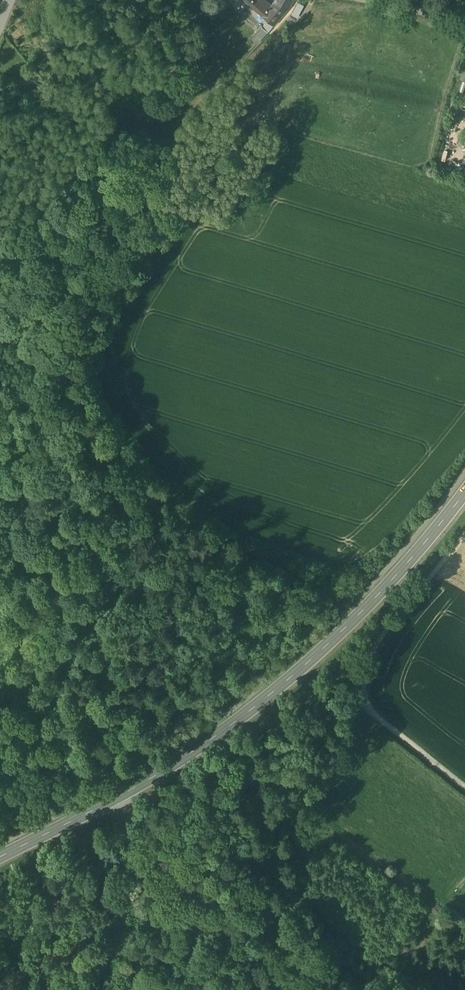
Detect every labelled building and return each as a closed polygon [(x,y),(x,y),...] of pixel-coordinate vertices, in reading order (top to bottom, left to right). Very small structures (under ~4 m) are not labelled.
[(249,4),(258,13),(264,7),(257,0),(245,0),(249,4)] [(264,7),(269,11),(276,4),(277,2),(275,0),(257,0),(264,7)] [(277,2),(276,4),(289,9),(293,0),(278,0),(277,2)] [(258,13),(249,4),(244,10),(268,33),(273,27),(258,13)] [(271,13),(265,20),(273,27),(289,9),(276,4),(269,11),(271,13)] [(269,11),(264,7),(258,13),(265,20),(271,13),(269,11)]
